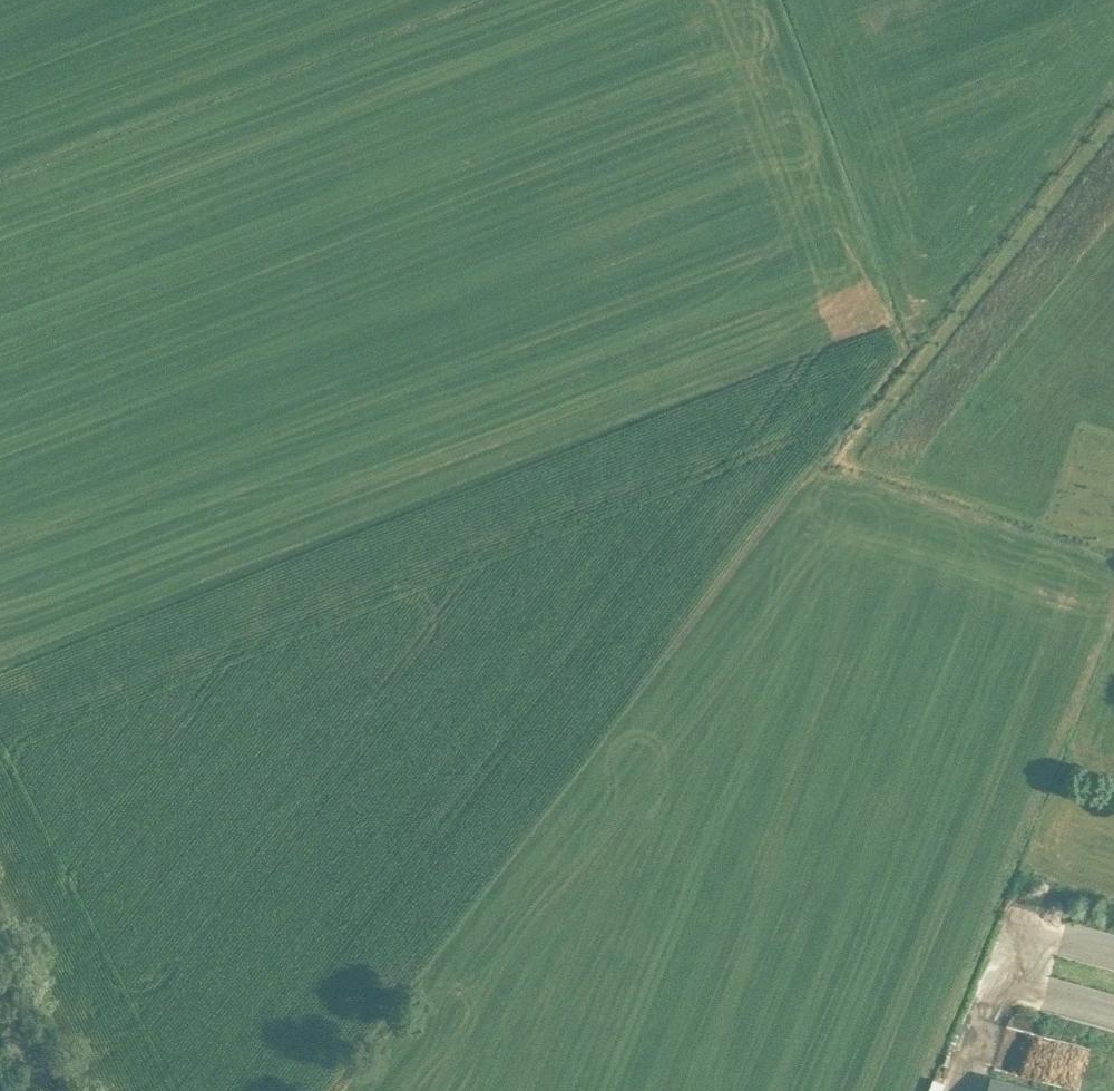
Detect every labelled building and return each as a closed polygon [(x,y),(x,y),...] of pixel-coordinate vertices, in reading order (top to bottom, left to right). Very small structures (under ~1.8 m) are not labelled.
[(992,1077),(987,1090),(1042,1090),(992,1077)]
